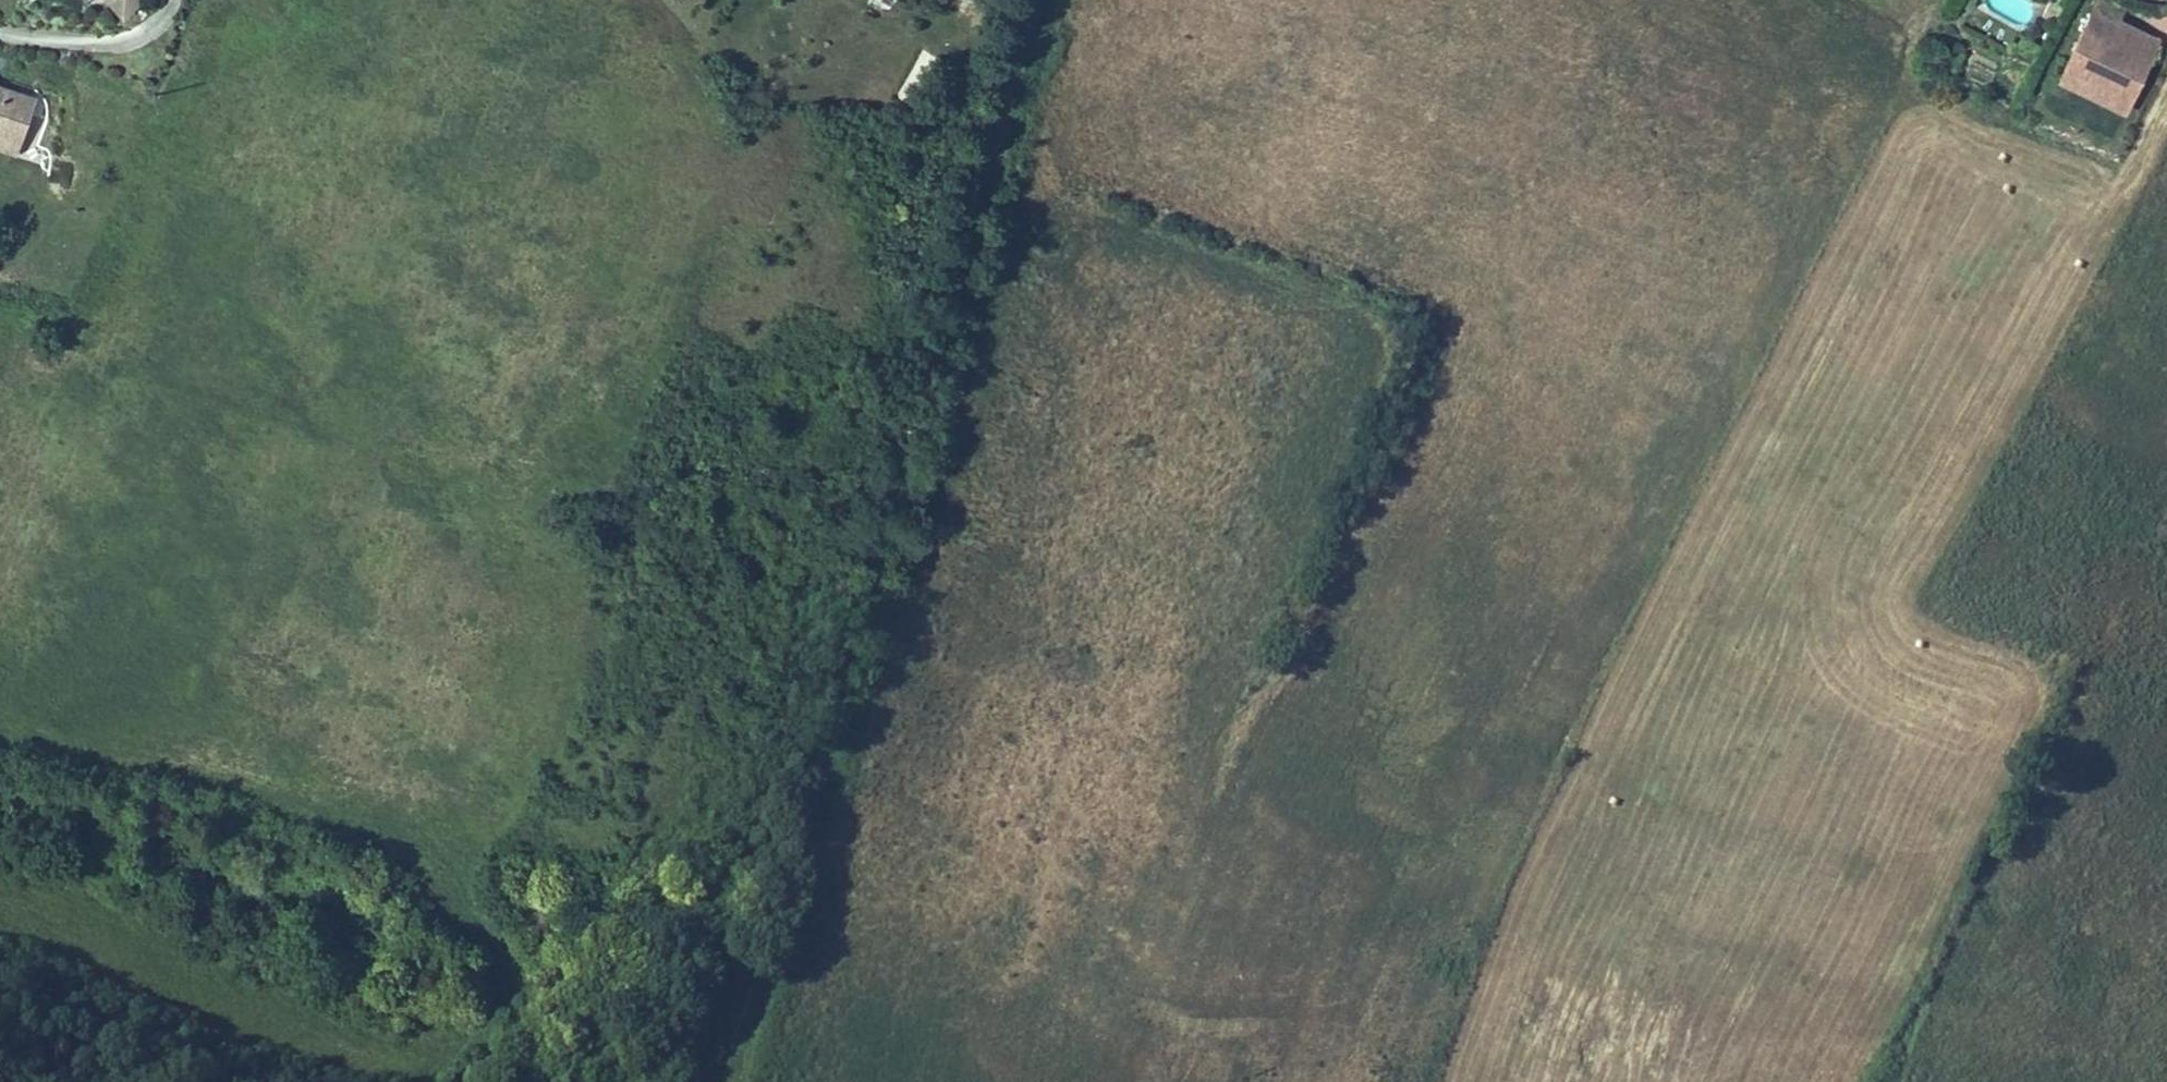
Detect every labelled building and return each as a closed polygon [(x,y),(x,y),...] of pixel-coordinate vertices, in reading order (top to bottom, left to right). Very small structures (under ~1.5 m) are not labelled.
[(119,17),(143,0),(106,0),(119,17)] [(2049,13),(2058,0),(2043,0),(2040,7),(2049,13)] [(2055,70),(2119,104),(2146,52),(2108,33),(2116,16),(2125,0),(2091,0),(2055,70)] [(2154,36),(2116,16),(2108,33),(2146,52),(2154,36)] [(17,126),(34,86),(0,74),(0,121),(17,126)] [(12,144),(17,126),(0,121),(0,140),(12,144)]
